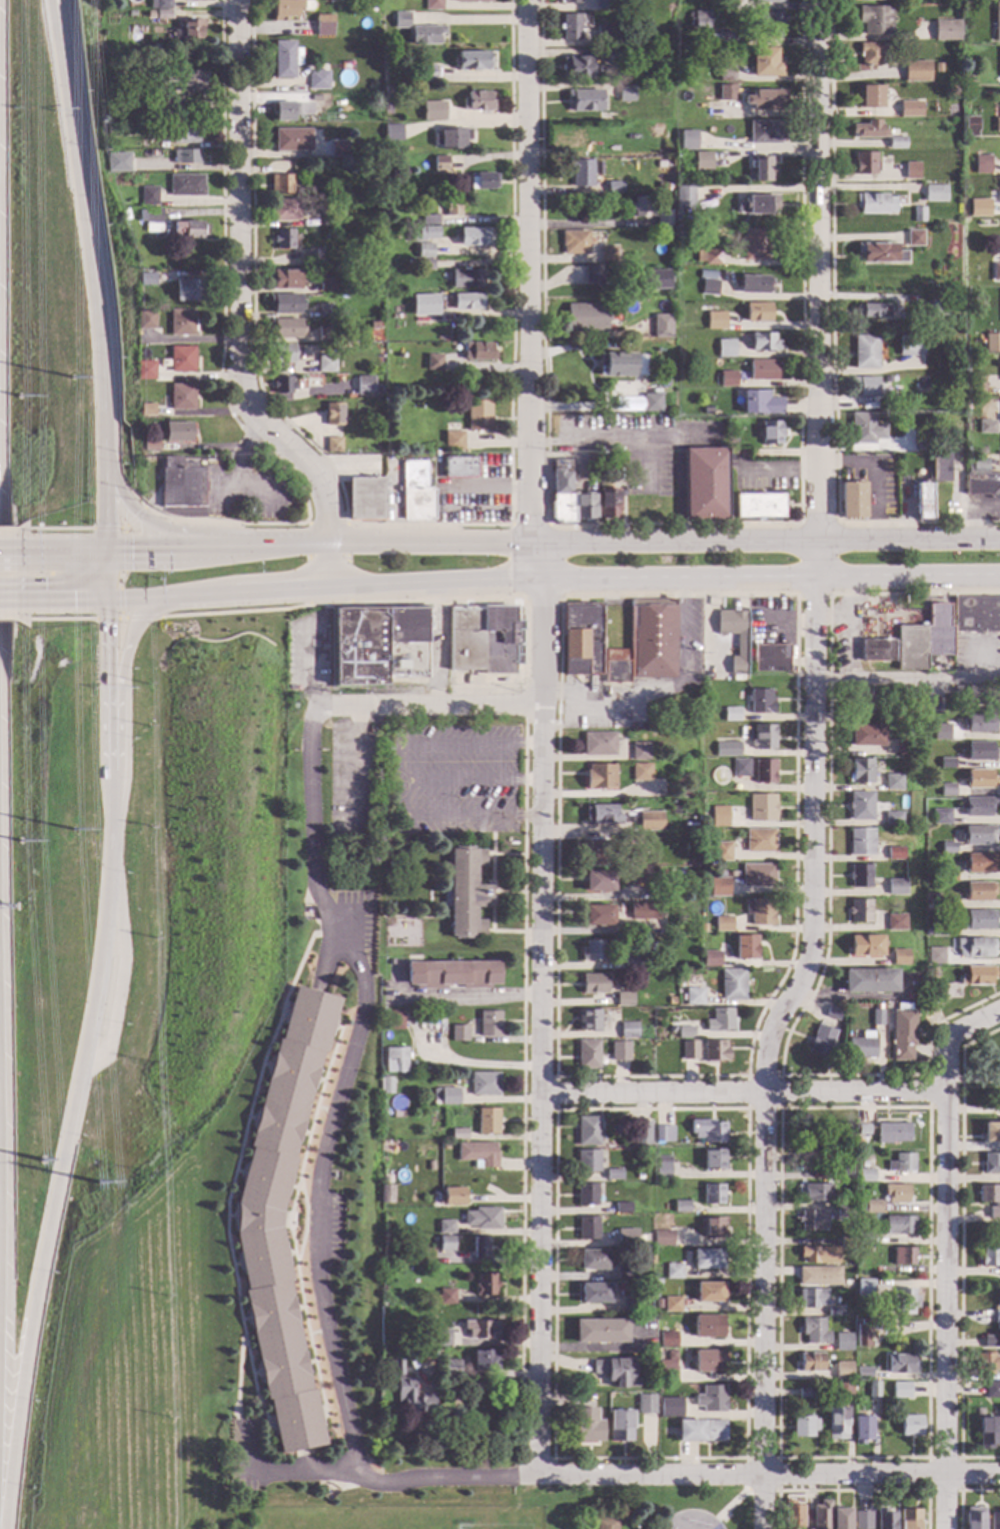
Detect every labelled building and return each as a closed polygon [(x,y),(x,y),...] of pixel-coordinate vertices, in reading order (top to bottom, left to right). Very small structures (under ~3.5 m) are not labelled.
[(149,9),(149,0),(170,0),(170,9),(149,9)] [(312,4),(312,9),(309,11),(297,11),(297,17),(287,17),(287,22),(272,21),(273,0),(309,1),(312,4)] [(424,11),(424,0),(442,0),(442,10),(424,11)] [(596,10),(596,0),(618,0),(618,10),(596,10)] [(719,9),(720,0),(736,0),(736,9),(719,9)] [(890,34),(862,35),(862,23),(857,23),(857,7),(890,7),(890,34)] [(170,19),(155,19),(155,18),(147,18),(147,12),(155,12),(155,10),(170,10),(170,19)] [(408,28),(393,28),(393,12),(408,12),(408,28)] [(708,29),(693,29),(693,27),(689,27),(689,18),(693,18),(693,12),(708,12),(708,29)] [(779,16),(784,16),(784,22),(780,22),(780,37),(761,37),(761,13),(766,13),(766,12),(779,12),(779,16)] [(332,37),(315,37),(315,15),(332,15),(332,37)] [(580,40),(562,40),(562,15),(579,15),(580,40)] [(203,30),(200,31),(201,38),(172,39),(172,30),(182,30),(182,20),(203,19),(203,30)] [(952,40),(934,40),(934,22),(952,22),(952,40)] [(617,45),(596,46),(595,26),(616,25),(617,45)] [(443,35),(437,36),(437,45),(408,45),(408,40),(411,40),(411,27),(443,27),(443,35)] [(743,45),(717,45),(717,32),(743,32),(743,45)] [(293,48),(300,48),(300,63),(294,63),(294,78),(274,78),(273,42),(293,42),(293,48)] [(881,53),(879,53),(879,66),(860,66),(860,53),(858,53),(858,44),(881,43),(881,53)] [(623,64),(605,64),(605,47),(623,48),(623,64)] [(776,62),(781,62),(781,77),(752,77),(752,49),(776,49),(776,62)] [(488,61),(490,61),(490,70),(457,71),(456,53),(488,52),(488,61)] [(592,67),(597,67),(597,74),(591,74),(591,80),(567,80),(567,78),(562,78),(562,58),(567,58),(567,57),(592,57),(592,67)] [(929,81),(904,82),(903,61),(928,61),(929,81)] [(434,83),(417,82),(417,65),(435,66),(434,83)] [(734,82),(718,82),(718,67),(734,67),(734,82)] [(206,90),(175,90),(175,82),(164,82),(165,70),(206,70),(206,90)] [(328,90),(307,90),(307,71),(328,71),(328,90)] [(972,83),(964,84),(964,75),(972,75),(972,83)] [(735,101),(719,101),(718,86),(734,85),(735,101)] [(634,102),(618,102),(618,86),(634,86),(634,102)] [(882,108),(857,109),(856,99),(860,99),(860,86),(881,86),(882,108)] [(602,99),(604,99),(604,103),(602,103),(602,112),(571,112),(571,101),(566,101),(566,91),(602,91),(602,99)] [(785,109),(751,110),(751,104),(743,105),(743,96),(751,96),(751,92),(785,91),(785,109)] [(489,100),(493,100),(493,111),(489,111),(489,112),(466,112),(466,111),(462,111),(462,98),(466,98),(466,93),(489,92),(489,100)] [(170,96),(169,118),(154,117),(154,96),(170,96)] [(920,117),(899,117),(899,102),(920,102),(920,117)] [(297,117),(293,117),(293,121),(274,121),(274,103),(297,103),(297,117)] [(444,121),(429,122),(429,115),(427,116),(427,107),(429,106),(429,105),(443,105),(444,121)] [(976,131),(975,131),(975,137),(964,137),(964,131),(963,131),(962,117),(976,117),(976,131)] [(669,149),(670,149),(670,158),(655,158),(655,157),(639,157),(639,149),(648,149),(648,141),(650,141),(649,134),(645,134),(645,122),(668,121),(669,149)] [(879,125),(882,125),(882,130),(887,130),(887,137),(882,137),(882,138),(853,138),(853,134),(851,134),(851,125),(866,125),(866,121),(879,121),(879,125)] [(783,140),(780,140),(780,144),(749,144),(749,122),(783,122),(783,140)] [(402,141),(384,142),(383,125),(401,125),(402,141)] [(197,143),(171,143),(171,126),(197,126),(197,143)] [(310,151),(274,152),(274,129),(310,129),(310,151)] [(463,130),(469,130),(470,148),(463,148),(463,150),(439,150),(438,147),(433,147),(432,135),(439,135),(439,129),(463,129),(463,130)] [(679,151),(696,151),(696,131),(679,131),(679,151)] [(340,142),(331,142),(330,132),(339,132),(340,142)] [(905,149),(888,149),(888,138),(904,138),(905,149)] [(346,141),(330,141),(330,157),(347,157),(346,141)] [(199,164),(173,164),(173,150),(199,151),(199,164)] [(711,171),(694,171),(694,152),(711,153),(711,171)] [(128,172),(106,172),(105,154),(128,153),(128,172)] [(875,163),(877,163),(877,172),(875,172),(875,175),(853,176),(853,153),(875,153),(875,163)] [(447,171),(433,171),(433,156),(447,156),(447,171)] [(989,174),(974,174),(974,156),(989,156),(989,174)] [(770,157),(770,168),(775,168),(775,175),(770,175),(770,181),(753,182),(753,168),(748,168),(748,162),(753,162),(752,157),(770,157)] [(592,188),(572,188),(571,173),(567,173),(567,161),(592,160),(592,188)] [(918,180),(904,180),(904,163),(918,163),(918,180)] [(492,175),(496,175),(496,189),(492,189),(492,190),(475,190),(475,189),(469,189),(469,174),(492,173),(492,175)] [(202,187),(203,187),(203,197),(168,197),(168,175),(202,175),(202,187)] [(291,195),(270,194),(270,175),(291,176),(291,195)] [(622,194),(607,194),(607,183),(622,182),(622,194)] [(693,210),(675,210),(675,187),(693,186),(693,210)] [(945,202),(924,202),(924,186),(945,186),(945,202)] [(156,206),(139,205),(139,187),(156,187),(156,206)] [(886,198),(895,198),(895,213),(886,213),(886,214),(858,214),(858,207),(854,207),(854,194),(886,195),(886,198)] [(776,209),(771,209),(771,215),(743,215),(743,213),(736,213),(736,203),(743,203),(743,196),(776,196),(776,209)] [(459,217),(444,217),(444,198),(459,197),(459,217)] [(649,207),(654,207),(654,217),(647,217),(647,219),(633,219),(633,211),(629,211),(629,204),(633,204),(633,197),(649,197),(649,207)] [(298,221),(271,221),(271,199),(298,199),(298,221)] [(992,216),(976,216),(976,205),(992,205),(992,216)] [(160,208),(159,233),(143,232),(144,223),(138,223),(138,209),(144,209),(144,208),(160,208)] [(335,226),(317,226),(317,208),(335,209),(335,226)] [(923,222),(912,222),(912,208),(923,208),(923,222)] [(128,219),(120,221),(118,211),(125,209),(128,219)] [(671,228),(655,228),(655,211),(670,210),(671,228)] [(439,216),(438,227),(420,227),(420,215),(439,216)] [(200,222),(200,225),(205,225),(205,236),(200,235),(200,239),(172,238),(172,222),(183,222),(183,221),(200,222)] [(436,239),(423,239),(423,242),(411,242),(411,232),(416,232),(416,227),(436,227),(436,239)] [(490,246),(476,246),(476,247),(458,246),(458,229),(490,228),(490,246)] [(292,250),(274,250),(274,244),(272,245),(272,237),(275,237),(275,231),(291,230),(292,250)] [(768,261),(742,261),(742,230),(768,230),(768,261)] [(922,247),(906,247),(906,231),(922,231),(922,247)] [(588,255),(562,255),(562,247),(560,247),(560,232),(587,232),(588,255)] [(431,258),(415,258),(416,244),(431,244),(431,258)] [(906,262),(895,262),(895,263),(861,264),(861,261),(859,261),(859,253),(855,253),(855,244),(882,244),(906,244),(906,262)] [(616,263),(599,263),(599,247),(616,247),(616,263)] [(321,268),(304,268),(303,249),(320,249),(321,268)] [(720,251),(720,265),(703,265),(703,262),(695,262),(695,251),(704,251),(704,250),(720,251)] [(432,260),(432,270),(416,270),(416,259),(432,260)] [(991,263),(999,263),(999,281),(991,281),(991,263)] [(602,283),(584,284),(584,266),(601,266),(602,283)] [(946,280),(936,280),(936,268),(946,268),(946,280)] [(483,290),(452,292),(451,271),(482,270),(483,290)] [(668,289),(650,290),(650,289),(633,290),(631,273),(667,270),(668,289)] [(299,290),(271,290),(271,280),(267,280),(267,271),(299,271),(299,290)] [(154,286),(138,286),(138,273),(154,274),(154,286)] [(768,276),(767,295),(738,293),(739,275),(768,276)] [(178,280),(202,281),(201,301),(174,301),(174,278),(178,278),(178,280)] [(718,281),(716,296),(700,294),(702,279),(718,281)] [(334,292),(319,292),(318,280),(334,280),(334,292)] [(481,309),(468,309),(468,311),(452,310),(452,294),(481,294),(481,309)] [(299,303),(303,303),(303,310),(299,310),(299,314),(272,314),(272,305),(268,305),(268,295),(299,295),(299,303)] [(945,316),(929,316),(929,301),(945,300),(945,316)] [(437,316),(422,316),(422,301),(437,301),(437,316)] [(605,332),(565,332),(565,304),(605,304),(605,332)] [(770,322),(746,322),(746,304),(770,304),(770,322)] [(330,318),(317,319),(317,305),(330,305),(330,318)] [(889,305),(889,318),(855,318),(855,305),(889,305)] [(154,329),(136,330),(136,310),(154,310),(154,329)] [(193,336),(169,336),(168,310),(193,310),(193,336)] [(617,312),(617,321),(608,321),(608,312),(617,312)] [(725,330),(707,330),(707,313),(725,313),(725,330)] [(670,338),(652,338),(652,315),(670,314),(670,338)] [(299,328),(303,328),(304,334),(299,334),(300,338),(272,339),(272,329),(268,329),(268,320),(299,319),(299,328)] [(332,342),(317,342),(317,327),(332,327),(332,342)] [(774,341),(780,341),(780,352),(751,352),(751,334),(774,334),(774,341)] [(984,334),(999,334),(999,352),(984,352),(984,334)] [(877,369),(853,369),(853,336),(877,336),(877,369)] [(922,356),(898,356),(898,336),(922,336),(922,356)] [(734,357),(717,357),(717,341),(734,340),(734,357)] [(491,343),(490,352),(495,353),(494,361),(490,361),(463,360),(463,342),(491,343)] [(292,351),(294,351),(293,363),(273,363),(273,361),(268,361),(268,346),(272,346),(272,345),(292,345),(292,351)] [(193,372),(169,373),(169,347),(193,347),(193,372)] [(634,355),(633,360),(637,360),(637,371),(633,371),(633,376),(624,376),(624,377),(612,378),(597,376),(598,354),(634,355)] [(334,372),(317,372),(317,355),(334,355),(334,372)] [(441,355),(440,371),(425,370),(425,355),(441,355)] [(645,355),(634,356),(634,376),(646,376),(645,355)] [(776,380),(749,380),(749,360),(776,360),(776,380)] [(155,380),(137,380),(136,362),(154,361),(155,380)] [(736,373),(736,387),(720,387),(720,372),(736,373)] [(983,376),(983,395),(965,395),(965,376),(983,376)] [(290,383),(296,383),(296,390),(291,390),(291,394),(274,394),(274,388),(272,389),(271,382),(274,382),(274,377),(290,377),(290,383)] [(373,395),(356,395),(356,377),(372,377),(373,395)] [(876,384),(885,384),(885,396),(857,396),(850,396),(850,378),(876,378),(876,384)] [(193,410),(169,410),(169,385),(193,385),(193,410)] [(767,398),(782,398),(781,415),(742,414),(743,391),(767,391),(767,398)] [(659,413),(642,413),(642,394),(643,394),(659,395),(659,413)] [(490,432),(467,432),(466,401),(490,401),(490,432)] [(154,417),(140,417),(139,405),(154,404),(154,417)] [(341,426),(325,426),(325,404),(341,404),(341,426)] [(712,407),(711,415),(702,414),(702,407),(712,407)] [(873,424),(884,425),(884,440),(873,440),(873,444),(853,444),(853,434),(850,434),(850,414),(873,414),(873,424)] [(780,427),(784,427),(784,430),(785,430),(785,437),(779,437),(779,444),(761,445),(761,422),(780,421),(780,427)] [(994,434),(977,434),(977,422),(994,422),(994,434)] [(190,442),(164,442),(164,423),(190,423),(190,442)] [(929,450),(910,450),(910,432),(928,431),(929,450)] [(462,450),(444,451),(444,432),(462,432),(462,450)] [(340,453),(325,453),(325,438),(340,438),(340,453)] [(159,451),(143,451),(143,441),(159,441),(159,451)] [(949,482),(931,483),(930,445),(948,445),(949,482)] [(725,519),(684,520),(684,449),(725,449),(725,519)] [(623,470),(607,469),(607,453),(623,453),(623,470)] [(914,471),(899,471),(899,454),(913,454),(914,471)] [(180,462),(195,462),(195,469),(203,469),(203,508),(161,508),(160,468),(162,468),(162,457),(180,457),(180,462)] [(475,474),(472,477),(443,477),(443,458),(475,458),(475,474)] [(568,495),(573,495),(573,525),(549,525),(549,502),(551,502),(551,494),(552,495),(552,459),(568,459),(568,495)] [(986,473),(966,474),(966,459),(986,459),(986,473)] [(425,489),(429,489),(429,490),(433,490),(433,520),(402,521),(401,462),(425,462),(425,489)] [(963,475),(999,475),(999,497),(997,499),(995,499),(990,499),(987,495),(964,495),(963,475)] [(381,479),(381,519),(384,519),(384,520),(347,521),(347,479),(381,479)] [(863,518),(839,518),(839,483),(863,483),(863,518)] [(929,520),(914,520),(915,483),(930,483),(929,520)] [(618,520),(599,520),(599,489),(618,489),(618,520)] [(594,522),(575,523),(574,494),(593,494),(594,522)] [(783,518),(736,518),(736,495),(783,495),(783,518)] [(952,597),(999,597),(999,632),(952,632),(952,597)] [(674,678),(628,678),(628,683),(603,683),(603,649),(628,649),(628,599),(675,599),(674,678)] [(599,676),(563,676),(564,602),(600,603),(599,676)] [(948,626),(951,626),(951,656),(924,656),(924,671),(895,670),(896,626),(927,626),(927,604),(948,604),(948,626)] [(515,619),(522,619),(522,665),(513,665),(513,674),(482,674),(482,671),(445,671),(446,608),(480,609),(480,606),(515,606),(515,619)] [(427,609),(426,679),(385,678),(385,687),(357,687),(357,689),(329,689),(330,608),(427,609)] [(745,675),(742,675),(742,681),(731,681),(731,675),(729,675),(729,657),(735,657),(735,634),(716,634),(716,611),(746,611),(745,675)] [(892,661),(861,661),(861,663),(858,663),(858,639),(892,639),(892,661)] [(787,672),(752,672),(752,645),(787,645),(787,672)] [(992,705),(966,705),(966,700),(958,700),(958,696),(952,696),(952,687),(965,687),(966,686),(992,686),(992,705)] [(769,697),(774,697),(774,714),(749,714),(749,703),(746,703),(746,696),(749,696),(749,689),(769,690),(769,697)] [(868,713),(849,713),(849,705),(846,705),(846,698),(849,698),(849,690),(868,690),(868,713)] [(739,721),(723,721),(723,708),(739,708),(739,721)] [(994,733),(967,733),(967,715),(994,715),(994,733)] [(933,741),(948,740),(948,724),(932,725),(933,741)] [(881,746),(849,746),(849,725),(881,725),(881,746)] [(774,750),(752,750),(752,747),(749,747),(749,741),(752,741),(752,726),(774,726),(774,750)] [(957,740),(941,740),(941,730),(957,730),(957,740)] [(614,756),(582,755),(582,733),(614,734),(614,756)] [(911,756),(893,756),(893,739),(911,739),(911,756)] [(739,757),(714,757),(714,742),(739,742),(739,757)] [(991,743),(994,743),(994,760),(990,760),(990,761),(966,761),(966,756),(960,756),(960,749),(965,749),(965,742),(991,742),(991,743)] [(648,761),(631,761),(631,743),(648,743),(648,761)] [(954,768),(939,768),(939,757),(954,757),(954,768)] [(748,777),(731,777),(731,759),(748,759),(748,777)] [(870,783),(849,784),(850,782),(846,782),(846,774),(849,774),(849,759),(870,759),(870,783)] [(773,784),(764,784),(764,786),(760,786),(760,783),(754,783),(754,760),(773,761),(773,784)] [(650,781),(631,781),(631,763),(650,763),(650,781)] [(614,789),(585,789),(586,770),(588,770),(588,764),(614,765),(614,789)] [(991,772),(995,772),(995,788),(990,788),(990,789),(966,789),(966,770),(991,770),(991,772)] [(900,791),(882,791),(882,775),(900,775),(900,791)] [(953,797),(938,797),(938,787),(953,787),(953,797)] [(871,821),(848,821),(848,809),(846,809),(846,804),(847,804),(847,792),(871,792),(871,821)] [(774,803),(775,803),(775,814),(774,814),(774,822),(748,822),(748,795),(774,795),(774,803)] [(994,809),(990,809),(990,817),(963,817),(963,810),(958,810),(958,802),(963,802),(963,798),(994,798),(994,809)] [(616,814),(621,814),(620,824),(587,824),(587,822),(584,822),(584,808),(590,808),(590,805),(616,806),(616,814)] [(727,827),(710,827),(710,806),(727,806),(727,827)] [(949,825),(931,825),(931,810),(949,810),(949,825)] [(900,825),(882,825),(882,812),(900,812),(900,825)] [(656,830),(635,830),(635,817),(656,818),(656,830)] [(994,837),(992,837),(992,845),(963,845),(963,840),(960,840),(960,833),(963,833),(963,826),(994,826),(994,837)] [(872,856),(848,856),(848,828),(872,829),(872,856)] [(773,853),(744,853),(744,829),(745,829),(774,829),(773,853)] [(639,845),(622,845),(622,833),(624,833),(639,833),(639,845)] [(605,840),(605,866),(587,866),(587,860),(584,860),(584,847),(587,847),(587,840),(605,840)] [(730,861),(713,861),(713,843),(730,843),(730,861)] [(955,854),(940,854),(940,843),(955,843),(955,854)] [(472,850),(486,850),(485,866),(476,866),(475,885),(490,885),(490,900),(476,900),(476,920),(485,920),(485,936),(471,936),(471,939),(453,939),(453,936),(449,936),(449,908),(443,907),(443,891),(449,891),(450,849),(453,849),(453,846),(472,846),(472,850)] [(901,861),(885,861),(885,847),(901,847),(901,861)] [(994,874),(965,874),(965,870),(960,870),(960,862),(965,862),(965,854),(994,854),(994,874)] [(773,888),(741,888),(741,863),(774,864),(773,888)] [(869,888),(849,888),(849,880),(847,880),(847,874),(849,874),(849,864),(869,865),(869,888)] [(652,885),(632,885),(632,868),(652,868),(652,885)] [(612,892),(584,892),(584,871),(612,871),(612,892)] [(955,882),(941,882),(941,872),(955,872),(955,882)] [(728,897),(728,879),(709,879),(709,897),(728,897)] [(903,895),(885,895),(885,881),(903,881),(903,895)] [(993,884),(993,895),(990,895),(990,902),(964,902),(965,883),(993,884)] [(736,897),(721,897),(721,884),(736,885),(736,897)] [(953,909),(935,909),(935,894),(953,894),(953,909)] [(773,926),(749,926),(749,916),(744,915),(744,901),(749,901),(749,899),(773,900),(773,926)] [(869,923),(848,923),(848,915),(846,915),(846,908),(848,908),(848,900),(869,900),(869,923)] [(657,921),(629,920),(629,903),(657,903),(657,921)] [(612,925),(584,925),(584,906),(612,906),(612,925)] [(990,912),(994,912),(994,929),(990,929),(990,930),(959,930),(959,915),(965,915),(965,910),(990,910),(990,912)] [(902,931),(885,931),(885,915),(902,915),(902,931)] [(731,916),(731,932),(714,931),(714,916),(731,916)] [(393,919),(393,928),(384,927),(385,919),(393,919)] [(949,937),(931,937),(931,922),(949,922),(949,937)] [(756,960),(733,960),(733,935),(756,935),(756,960)] [(880,956),(848,956),(848,936),(880,936),(880,956)] [(990,940),(994,940),(994,948),(989,948),(989,958),(965,958),(965,957),(956,957),(956,952),(946,952),(946,942),(955,942),(955,939),(964,939),(964,938),(990,938),(990,940)] [(602,945),(605,945),(605,951),(602,951),(602,961),(580,961),(580,947),(584,947),(584,941),(602,941),(602,945)] [(943,964),(927,964),(927,948),(943,948),(943,964)] [(906,967),(890,967),(890,950),(906,950),(906,967)] [(719,967),(702,967),(702,951),(719,951),(719,967)] [(638,971),(622,971),(623,953),(639,953),(638,971)] [(498,984),(489,984),(489,989),(460,989),(460,985),(444,985),(444,990),(413,990),(413,985),(406,985),(405,963),(498,962),(498,984)] [(994,968),(994,979),(989,979),(989,986),(964,986),(964,985),(959,985),(959,975),(965,975),(965,967),(994,968)] [(744,1000),(719,1000),(719,969),(744,970),(744,1000)] [(894,993),(842,993),(842,969),(894,969),(894,993)] [(934,985),(940,984),(940,1000),(923,1000),(924,969),(934,969),(934,985)] [(605,994),(581,994),(581,974),(606,974),(605,994)] [(339,999),(324,1054),(321,1053),(292,1158),(295,1159),(280,1213),(279,1227),(290,1282),(287,1283),(309,1389),(312,1390),(324,1445),(278,1455),(267,1400),(264,1401),(241,1291),(244,1290),(233,1236),(234,1202),(249,1148),(246,1147),(276,1039),(279,1040),(294,986),(339,999)] [(684,989),(702,989),(702,1005),(685,1005),(685,1001),(677,1001),(677,987),(684,987),(684,989)] [(632,1007),(615,1007),(615,992),(632,992),(632,1007)] [(909,1010),(913,1010),(913,1046),(910,1046),(910,1062),(891,1062),(891,1010),(895,1010),(895,1003),(909,1004),(909,1010)] [(841,1008),(836,1021),(822,1016),(827,1005),(834,1008),(835,1006),(841,1008)] [(732,1031),(723,1031),(723,1032),(704,1032),(704,1020),(711,1020),(711,1009),(732,1009),(732,1031)] [(881,1026),(871,1025),(871,1010),(881,1010),(881,1026)] [(499,1037),(479,1037),(479,1011),(499,1012),(499,1037)] [(599,1032),(588,1032),(588,1031),(577,1031),(577,1011),(599,1011),(599,1032)] [(636,1038),(619,1038),(619,1023),(636,1023),(636,1038)] [(835,1031),(824,1059),(806,1052),(816,1024),(835,1031)] [(467,1042),(450,1042),(450,1026),(467,1026),(467,1042)] [(693,1038),(677,1038),(677,1026),(693,1026),(693,1038)] [(872,1039),(874,1039),(874,1058),(871,1058),(871,1060),(865,1060),(865,1058),(846,1058),(846,1039),(860,1039),(860,1031),(872,1031),(872,1039)] [(597,1055),(602,1055),(602,1064),(598,1064),(598,1069),(576,1069),(576,1061),(574,1061),(574,1056),(576,1056),(576,1041),(598,1041),(597,1055)] [(725,1047),(727,1047),(727,1061),(714,1061),(714,1064),(702,1064),(702,1041),(725,1041),(725,1047)] [(628,1061),(609,1061),(609,1042),(628,1043),(628,1061)] [(697,1060),(680,1059),(680,1042),(697,1042),(697,1060)] [(407,1053),(409,1053),(409,1059),(405,1059),(405,1073),(384,1073),(384,1048),(407,1048),(407,1053)] [(498,1096),(484,1096),(484,1098),(479,1098),(479,1095),(469,1095),(469,1073),(498,1073),(498,1096)] [(383,1078),(391,1078),(391,1080),(393,1080),(393,1084),(392,1084),(392,1094),(382,1094),(382,1091),(378,1091),(378,1077),(383,1077),(383,1078)] [(458,1088),(458,1107),(432,1107),(432,1088),(458,1088)] [(497,1118),(500,1118),(500,1123),(498,1123),(497,1134),(476,1134),(477,1109),(498,1109),(497,1118)] [(598,1146),(575,1146),(575,1117),(598,1117),(598,1146)] [(712,1122),(724,1122),(724,1143),(702,1143),(702,1135),(689,1135),(689,1120),(712,1120),(712,1122)] [(648,1146),(631,1145),(631,1122),(648,1122),(648,1146)] [(982,1122),(999,1122),(999,1143),(982,1143),(982,1122)] [(907,1142),(890,1142),(890,1144),(876,1144),(876,1123),(908,1124),(907,1142)] [(867,1135),(864,1135),(864,1139),(857,1139),(857,1136),(856,1136),(856,1125),(867,1125),(867,1135)] [(672,1142),(653,1142),(654,1126),(672,1126),(672,1142)] [(466,1140),(450,1140),(450,1129),(466,1129),(466,1140)] [(818,1147),(799,1147),(799,1131),(818,1131),(818,1147)] [(798,1158),(817,1158),(817,1139),(799,1139),(798,1158)] [(494,1151),(497,1151),(496,1168),(473,1168),(473,1161),(456,1161),(456,1143),(494,1144),(494,1151)] [(725,1170),(703,1170),(703,1149),(725,1150),(725,1170)] [(850,1160),(835,1160),(835,1149),(850,1149),(850,1160)] [(597,1173),(575,1173),(575,1151),(597,1151),(597,1173)] [(982,1154),(999,1153),(999,1173),(982,1173),(982,1154)] [(912,1172),(885,1172),(886,1162),(894,1162),(894,1154),(912,1154),(912,1172)] [(669,1180),(654,1179),(654,1156),(669,1156),(669,1180)] [(850,1179),(834,1179),(834,1163),(850,1163),(850,1179)] [(620,1181),(603,1181),(603,1169),(620,1169),(620,1181)] [(873,1182),(857,1182),(857,1169),(873,1170),(873,1182)] [(596,1206),(589,1206),(589,1208),(584,1208),(584,1206),(575,1206),(575,1184),(596,1184),(596,1206)] [(829,1201),(801,1202),(801,1184),(829,1184),(829,1201)] [(723,1205),(702,1205),(703,1185),(723,1185),(723,1205)] [(906,1203),(886,1203),(886,1195),(883,1195),(883,1185),(906,1185),(906,1203)] [(976,1185),(999,1186),(999,1219),(987,1219),(987,1208),(992,1208),(992,1203),(976,1203),(976,1185)] [(392,1204),(379,1204),(379,1186),(392,1186),(392,1204)] [(464,1205),(443,1205),(443,1207),(437,1207),(437,1195),(441,1195),(441,1188),(464,1188),(464,1205)] [(689,1213),(673,1212),(673,1200),(689,1200),(689,1213)] [(879,1213),(855,1213),(855,1205),(864,1205),(864,1201),(879,1201),(879,1213)] [(629,1214),(614,1214),(614,1202),(629,1202),(629,1214)] [(850,1218),(834,1218),(834,1205),(850,1205),(850,1218)] [(498,1230),(473,1230),(473,1227),(462,1226),(462,1212),(474,1212),(474,1208),(498,1208),(498,1230)] [(825,1230),(799,1230),(799,1222),(795,1222),(795,1218),(799,1218),(799,1211),(825,1212),(825,1230)] [(597,1239),(577,1239),(577,1217),(598,1217),(597,1239)] [(912,1235),(883,1235),(884,1217),(913,1217),(912,1235)] [(723,1238),(702,1238),(702,1218),(704,1218),(723,1218),(723,1238)] [(452,1234),(438,1234),(438,1220),(452,1221),(452,1234)] [(636,1235),(636,1245),(636,1247),(616,1247),(616,1229),(636,1229),(636,1235)] [(672,1246),(653,1246),(653,1231),(671,1231),(672,1246)] [(871,1244),(855,1244),(855,1233),(871,1233),(871,1244)] [(452,1252),(437,1252),(437,1251),(431,1251),(431,1245),(438,1245),(438,1236),(452,1236),(452,1252)] [(487,1258),(471,1258),(471,1237),(487,1237),(487,1258)] [(852,1252),(838,1252),(838,1238),(852,1239),(852,1252)] [(836,1264),(803,1264),(803,1257),(798,1257),(798,1247),(836,1248),(836,1264)] [(912,1265),(891,1265),(891,1248),(893,1248),(912,1248),(912,1265)] [(981,1248),(999,1248),(999,1266),(979,1266),(979,1255),(981,1255),(981,1248)] [(606,1270),(578,1270),(578,1250),(606,1251),(606,1270)] [(721,1270),(692,1269),(692,1250),(694,1250),(721,1250),(721,1270)] [(634,1279),(616,1279),(617,1264),(634,1264),(634,1279)] [(681,1279),(664,1279),(664,1265),(681,1265),(681,1279)] [(838,1285),(797,1286),(797,1268),(838,1268),(838,1285)] [(494,1281),(497,1281),(497,1288),(494,1288),(494,1295),(487,1295),(487,1298),(482,1298),(482,1296),(472,1296),(473,1285),(475,1285),(475,1274),(494,1274),(494,1281)] [(872,1298),(855,1298),(856,1279),(872,1280),(872,1298)] [(723,1303),(695,1303),(695,1282),(723,1282),(723,1303)] [(610,1303),(578,1303),(579,1284),(610,1284),(610,1303)] [(453,1305),(431,1304),(431,1296),(437,1296),(437,1289),(453,1289),(453,1305)] [(825,1300),(822,1300),(822,1307),(816,1307),(816,1309),(797,1309),(797,1289),(825,1289),(825,1300)] [(913,1290),(913,1296),(917,1296),(916,1308),(912,1308),(912,1314),(895,1314),(895,1307),(890,1307),(891,1296),(896,1296),(896,1289),(913,1290)] [(638,1312),(622,1312),(622,1297),(638,1297),(638,1312)] [(680,1313),(663,1313),(663,1297),(680,1297),(680,1313)] [(838,1317),(825,1316),(825,1308),(838,1308),(838,1317)] [(992,1311),(999,1311),(999,1329),(994,1329),(994,1322),(992,1322),(992,1311)] [(722,1324),(723,1324),(723,1337),(710,1337),(710,1339),(705,1339),(705,1338),(692,1338),(693,1316),(722,1316),(722,1324)] [(822,1332),(828,1332),(828,1344),(804,1344),(804,1335),(800,1335),(800,1318),(823,1318),(822,1332)] [(625,1343),(574,1343),(574,1319),(626,1319),(625,1343)] [(496,1334),(489,1334),(488,1339),(466,1339),(467,1330),(462,1330),(462,1321),(496,1321),(496,1334)] [(869,1325),(867,1325),(867,1342),(870,1342),(870,1347),(855,1347),(855,1321),(869,1321),(869,1325)] [(890,1321),(890,1330),(876,1330),(876,1321),(890,1321)] [(449,1347),(430,1347),(429,1330),(448,1329),(449,1347)] [(676,1348),(658,1348),(658,1331),(676,1331),(676,1348)] [(995,1331),(999,1331),(999,1348),(982,1348),(982,1336),(995,1336),(995,1331)] [(850,1352),(833,1352),(833,1333),(850,1333),(850,1352)] [(497,1371),(470,1371),(470,1350),(497,1350),(497,1371)] [(723,1373),(711,1373),(711,1375),(705,1375),(705,1373),(694,1373),(694,1350),(723,1351),(723,1373)] [(676,1360),(666,1360),(666,1351),(676,1351),(676,1360)] [(822,1372),(799,1372),(799,1353),(822,1353),(822,1372)] [(999,1370),(992,1370),(992,1374),(973,1374),(973,1354),(999,1353),(999,1370)] [(915,1374),(885,1374),(885,1355),(915,1355),(915,1374)] [(632,1362),(636,1362),(636,1374),(632,1374),(632,1377),(637,1377),(637,1388),(614,1387),(614,1382),(605,1382),(605,1374),(591,1374),(591,1361),(605,1361),(606,1359),(632,1359),(632,1362)] [(459,1378),(441,1378),(441,1360),(459,1360),(459,1378)] [(401,1379),(414,1379),(414,1397),(418,1397),(418,1394),(434,1394),(434,1420),(421,1419),(421,1414),(414,1414),(414,1420),(402,1420),(402,1402),(395,1402),(395,1391),(389,1391),(389,1383),(395,1383),(395,1376),(385,1375),(385,1361),(401,1361),(401,1379)] [(850,1380),(834,1379),(835,1362),(850,1362),(850,1380)] [(676,1383),(658,1383),(658,1367),(676,1367),(676,1383)] [(870,1379),(854,1379),(854,1368),(870,1368),(870,1379)] [(878,1397),(866,1397),(866,1382),(878,1382),(878,1397)] [(908,1398),(891,1398),(891,1382),(908,1383),(908,1398)] [(999,1399),(984,1398),(984,1382),(999,1382),(999,1399)] [(851,1384),(851,1398),(833,1398),(834,1383),(851,1384)] [(724,1412),(701,1412),(701,1407),(694,1407),(694,1395),(701,1395),(701,1385),(724,1385),(724,1412)] [(812,1399),(797,1399),(797,1389),(812,1389),(812,1399)] [(655,1415),(637,1415),(637,1395),(638,1395),(655,1395),(655,1415)] [(681,1418),(659,1418),(659,1398),(681,1398),(681,1418)] [(845,1440),(826,1440),(826,1407),(845,1407),(845,1440)] [(595,1420),(601,1420),(601,1442),(573,1442),(573,1408),(595,1408),(595,1420)] [(631,1442),(608,1441),(609,1410),(631,1410),(631,1442)] [(869,1440),(862,1440),(862,1445),(851,1445),(851,1416),(869,1416),(869,1440)] [(920,1437),(899,1437),(899,1416),(919,1416),(920,1437)] [(811,1419),(817,1419),(817,1432),(812,1432),(812,1437),(791,1437),(791,1417),(811,1417),(811,1419)] [(996,1445),(990,1445),(990,1449),(977,1450),(977,1417),(996,1417),(996,1445)] [(724,1442),(677,1442),(677,1420),(725,1420),(724,1442)] [(802,1505),(801,1528),(782,1528),(783,1500),(793,1501),(793,1505),(802,1505)] [(829,1500),(829,1528),(811,1528),(811,1506),(818,1506),(818,1500),(829,1500)] [(894,1512),(894,1528),(875,1528),(875,1508),(885,1509),(885,1512),(894,1512)] [(983,1508),(982,1528),(963,1528),(964,1508),(983,1508)] [(849,1509),(849,1528),(830,1528),(830,1509),(849,1509)] [(918,1509),(918,1528),(898,1528),(898,1510),(918,1509)] [(997,1509),(999,1509),(999,1528),(987,1528),(988,1514),(997,1514),(997,1509)] [(869,1512),(869,1528),(851,1528),(851,1512),(869,1512)] [(616,1519),(616,1528),(595,1528),(595,1519),(616,1519)]
